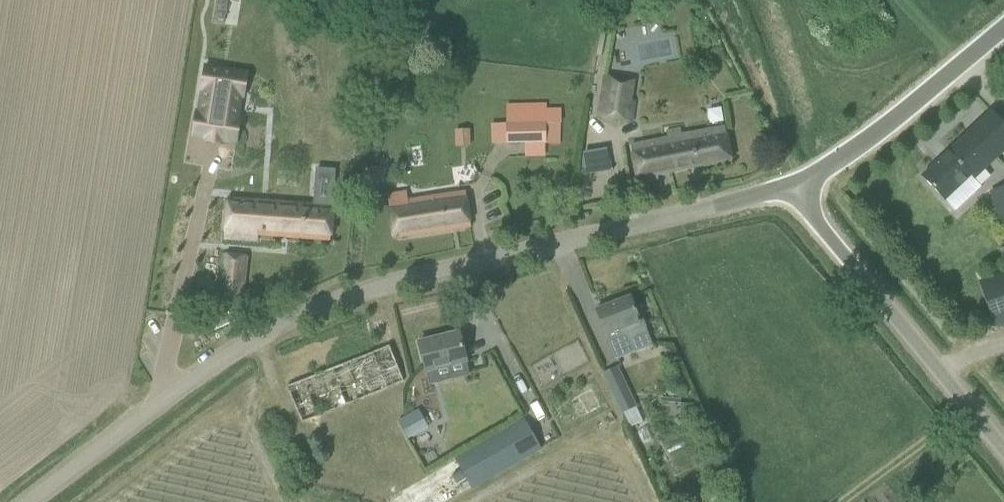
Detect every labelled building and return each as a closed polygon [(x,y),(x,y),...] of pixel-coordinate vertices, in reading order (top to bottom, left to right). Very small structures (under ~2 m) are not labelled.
[(605,76),(599,114),(631,119),(635,98),(630,97),(633,81),(605,76)] [(197,121),(193,145),(234,151),(237,127),(219,124),(222,101),(199,98),(195,121),(197,121)] [(542,105),(507,106),(508,144),(525,144),(525,155),(545,155),(544,143),(560,142),(559,110),(542,111),(542,105)] [(922,176),(944,200),(955,211),(981,186),(974,178),(1003,150),(1003,124),(991,110),(922,176)] [(664,139),(630,145),(633,156),(638,184),(658,180),(658,174),(731,160),(727,140),(725,129),(689,136),(682,137),(681,129),(666,132),(667,138),(664,139)] [(454,131),(454,146),(469,146),(469,131),(454,131)] [(581,150),(584,171),(603,168),(600,148),(581,150)] [(361,174),(359,198),(375,199),(377,176),(378,167),(362,165),(361,174)] [(226,217),(224,237),(255,240),(255,234),(330,241),(332,221),(334,208),(336,170),(316,169),(314,206),(285,204),(285,201),(280,200),(280,204),(228,199),(226,217)] [(994,192),(1003,220),(1003,189),(994,192)] [(404,194),(388,196),(391,217),(394,237),(471,226),(468,206),(466,192),(434,197),(416,199),(405,201),(404,194)] [(222,254),(217,296),(243,299),(248,258),(222,254)] [(998,276),(979,283),(994,325),(1003,321),(1003,274),(998,276)] [(629,296),(596,309),(603,327),(615,359),(634,352),(653,345),(644,321),(640,322),(637,314),(629,296)] [(459,332),(419,342),(423,362),(425,370),(429,382),(469,372),(466,360),(464,352),(459,332)] [(287,386),(295,405),(301,420),(403,379),(389,345),(287,386)] [(617,365),(603,372),(621,413),(623,412),(635,407),(617,365)] [(680,403),(679,416),(687,417),(688,404),(680,403)] [(635,407),(623,412),(629,426),(642,420),(636,407),(635,407)] [(427,425),(418,409),(397,421),(406,436),(427,425)] [(524,418),(454,458),(472,489),(542,449),(524,418)]
